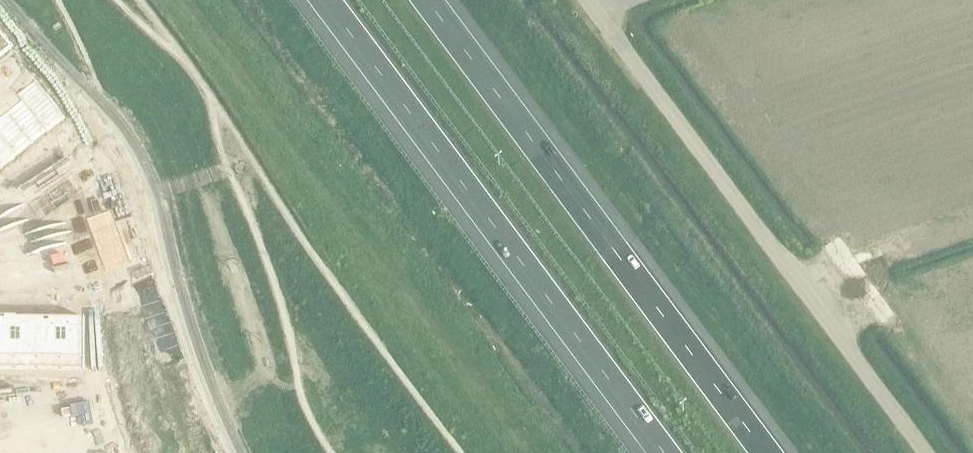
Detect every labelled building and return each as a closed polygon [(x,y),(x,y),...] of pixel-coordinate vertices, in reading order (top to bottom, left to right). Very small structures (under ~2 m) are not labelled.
[(12,45),(11,44),(11,45),(0,31),(0,55),(12,45)] [(0,67),(0,72),(3,75),(12,68),(7,61),(0,67)] [(35,79),(17,94),(47,132),(65,118),(59,109),(60,109),(46,92),(35,79)] [(21,100),(7,111),(32,143),(46,132),(47,133),(47,132),(17,94),(16,95),(21,100)] [(0,117),(0,134),(17,155),(32,143),(7,111),(0,117)] [(2,167),(17,155),(0,134),(0,165),(2,167)] [(103,311),(95,311),(95,323),(103,323),(103,311)] [(129,323),(110,330),(117,351),(168,334),(161,312),(151,315),(150,315),(129,322),(129,323)] [(0,315),(0,370),(16,370),(16,315),(0,315)] [(17,315),(16,315),(16,370),(39,370),(39,316),(18,316),(17,315)] [(62,317),(39,316),(39,370),(61,370),(62,317)] [(85,317),(62,317),(61,370),(86,370),(86,364),(86,316),(85,316),(85,317)] [(168,334),(117,351),(118,352),(128,349),(134,367),(130,368),(130,370),(174,354),(168,335),(168,334)] [(174,354),(130,370),(137,390),(181,375),(174,354)] [(102,357),(94,360),(98,371),(106,368),(102,357)] [(181,375),(137,390),(138,391),(142,390),(148,408),(139,411),(139,412),(188,395),(181,375)] [(112,386),(104,388),(108,400),(116,397),(112,386)] [(93,388),(81,392),(84,400),(96,396),(93,388)] [(39,393),(26,393),(26,402),(38,402),(39,393)] [(51,393),(39,393),(38,402),(51,402),(51,393)] [(188,395),(139,412),(146,431),(145,432),(146,433),(196,415),(196,414),(194,414),(188,395)] [(116,397),(108,400),(112,411),(120,409),(116,397)] [(146,433),(153,452),(157,452),(204,437),(196,415),(146,433)] [(127,427),(118,429),(122,441),(130,438),(127,427)] [(130,438),(122,441),(126,452),(134,450),(130,438)]
